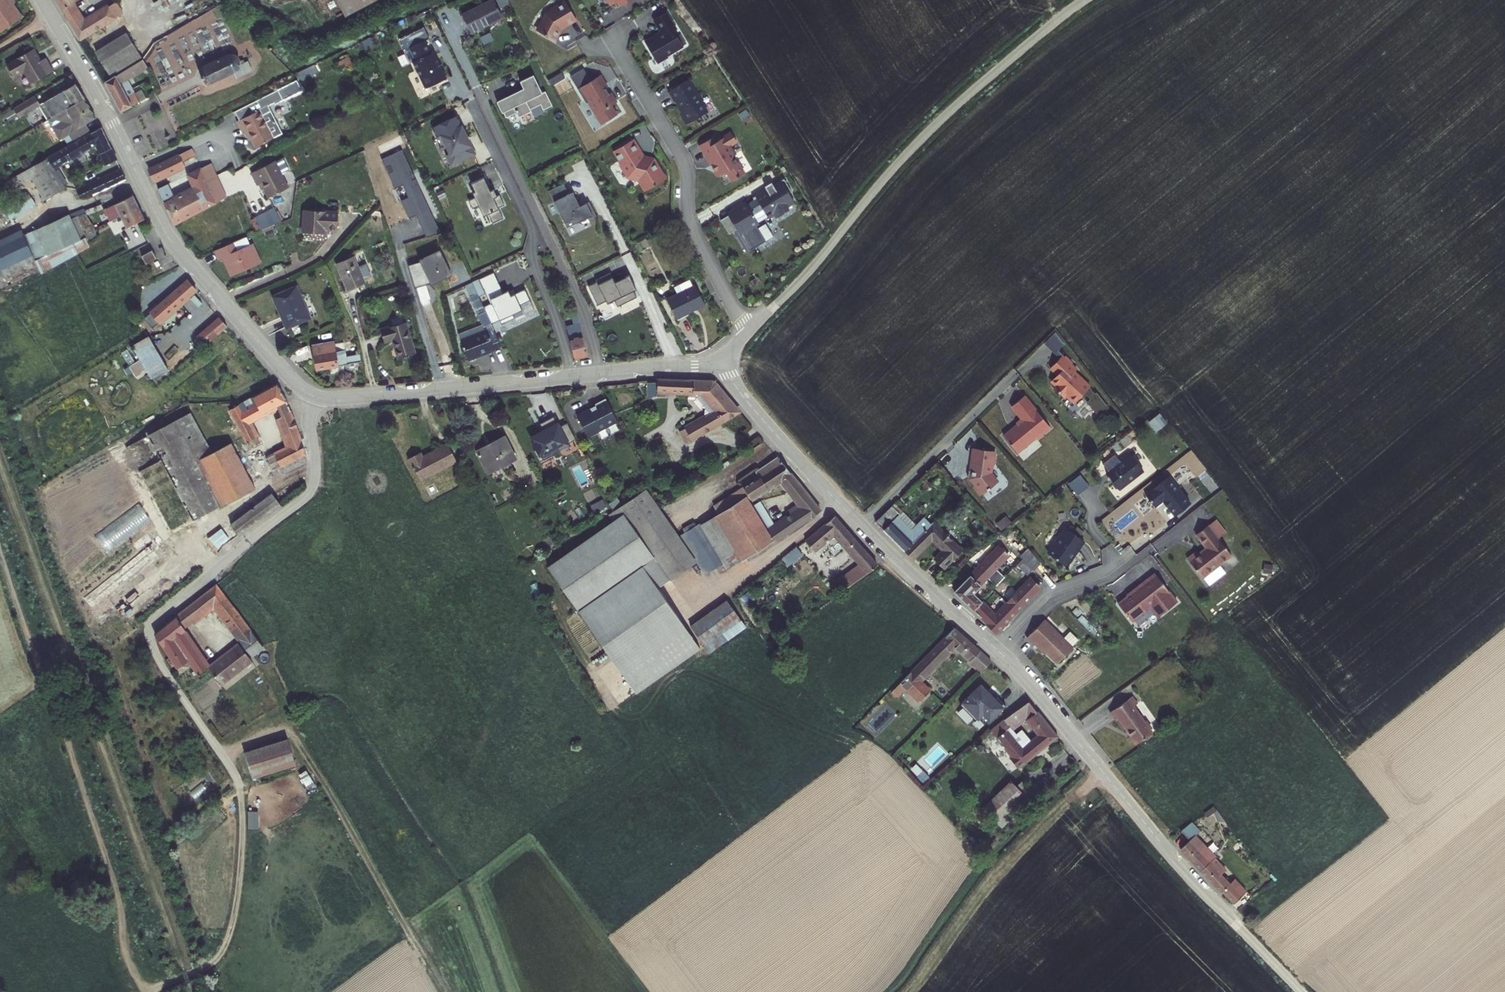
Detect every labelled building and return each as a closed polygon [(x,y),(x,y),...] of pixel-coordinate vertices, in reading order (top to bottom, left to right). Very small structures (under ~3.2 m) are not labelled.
[(23,18),(14,4),(16,3),(14,0),(0,0),(0,33),(23,18)] [(73,28),(78,37),(120,13),(114,2),(83,20),(72,2),(75,0),(56,0),(73,28)] [(188,8),(192,15),(219,0),(203,0),(188,8)] [(349,13),(374,0),(342,0),(349,13)] [(460,16),(471,36),(503,20),(493,0),(491,0),(460,16)] [(545,14),(535,31),(556,43),(563,31),(578,22),(565,0),(549,9),(550,11),(545,14)] [(610,7),(617,3),(620,8),(634,0),(605,0),(610,7)] [(644,31),(655,26),(651,19),(666,11),(661,2),(636,15),(644,31)] [(667,13),(653,21),(660,33),(644,42),(658,65),(683,49),(667,13)] [(123,66),(140,56),(125,30),(95,48),(110,74),(123,66)] [(428,47),(422,33),(406,40),(410,49),(416,62),(413,63),(425,90),(448,80),(433,46),(428,47)] [(40,60),(33,48),(5,64),(13,77),(23,71),(31,83),(53,71),(45,57),(40,60)] [(227,52),(197,66),(204,82),(222,74),(233,69),(236,74),(244,70),(240,63),(237,56),(235,52),(231,51),(227,52)] [(143,66),(140,56),(123,66),(128,75),(143,66)] [(335,64),(338,70),(350,64),(348,58),(335,64)] [(246,60),(240,63),(244,70),(249,68),(246,60)] [(111,93),(127,85),(123,78),(128,75),(123,66),(110,74),(103,78),(108,88),(111,93)] [(225,80),(236,74),(233,69),(222,74),(225,80)] [(583,69),(571,77),(578,89),(601,127),(610,123),(618,116),(612,107),(618,103),(612,93),(607,97),(603,91),(608,88),(601,76),(591,82),(583,69)] [(523,91),(496,104),(501,115),(503,114),(506,119),(508,118),(511,125),(519,121),(522,126),(535,120),(534,117),(546,112),(544,110),(552,107),(545,92),(542,95),(533,77),(519,84),(523,91)] [(690,79),(667,93),(686,126),(709,113),(690,79)] [(141,97),(135,86),(134,87),(131,82),(127,85),(135,100),(141,97)] [(78,89),(76,85),(41,105),(49,119),(85,98),(78,89)] [(127,85),(111,93),(116,103),(118,108),(135,100),(127,85)] [(40,104),(35,95),(14,107),(19,116),(40,104)] [(60,139),(64,136),(68,143),(89,130),(85,123),(96,117),(90,107),(85,98),(49,119),(60,139)] [(245,134),(246,134),(247,133),(251,132),(254,138),(258,146),(275,137),(261,110),(239,121),(245,134)] [(461,126),(440,137),(446,150),(445,152),(447,156),(446,157),(452,168),(476,155),(461,126)] [(20,194),(29,190),(40,207),(57,197),(45,176),(97,146),(99,149),(101,148),(109,163),(117,160),(102,127),(0,187),(0,195),(0,196),(16,187),(20,194)] [(715,138),(703,146),(710,157),(708,158),(714,166),(715,166),(718,171),(722,177),(729,172),(732,177),(743,170),(732,152),(735,150),(730,142),(736,138),(733,133),(718,142),(715,138)] [(634,139),(610,153),(627,180),(637,183),(645,194),(668,178),(655,159),(645,156),(634,139)] [(196,157),(193,149),(151,169),(156,179),(191,162),(190,160),(196,157)] [(701,151),(693,155),(700,169),(708,165),(701,151)] [(290,189),(277,163),(254,174),(260,186),(263,184),(270,199),(290,189)] [(72,203),(126,178),(121,168),(67,194),(72,203)] [(178,221),(218,200),(207,179),(202,168),(189,174),(194,185),(176,194),(170,182),(159,187),(168,204),(174,215),(178,221)] [(228,195),(217,174),(207,179),(218,200),(228,195)] [(484,178),(470,185),(475,194),(472,196),(484,219),(489,216),(492,224),(503,219),(499,208),(504,206),(499,196),(497,197),(494,191),(490,193),(484,178)] [(792,191),(785,179),(774,186),(772,182),(765,187),(767,190),(754,198),(755,201),(722,221),(731,235),(734,233),(747,254),(775,237),(767,223),(759,228),(757,224),(775,214),(777,217),(789,210),(787,206),(795,201),(790,192),(792,191)] [(564,184),(548,192),(567,231),(597,216),(590,202),(580,208),(573,193),(569,195),(564,184)] [(31,213),(40,207),(29,190),(20,194),(31,213)] [(107,212),(111,219),(140,204),(136,196),(134,192),(108,206),(109,211),(107,212)] [(119,231),(137,221),(146,216),(143,210),(140,204),(111,219),(115,228),(117,227),(119,231)] [(13,207),(0,214),(0,226),(18,215),(13,207)] [(255,219),(261,230),(273,227),(281,222),(274,209),(255,219)] [(339,212),(301,209),(299,238),(328,240),(327,234),(337,233),(339,212)] [(91,246),(87,237),(85,238),(72,214),(33,235),(45,258),(52,255),(57,264),(91,246)] [(80,220),(83,226),(92,221),(90,215),(80,220)] [(102,240),(96,227),(92,221),(83,226),(91,239),(93,238),(96,243),(102,240)] [(33,235),(0,252),(0,284),(1,286),(47,261),(50,268),(57,264),(52,255),(45,258),(33,235)] [(238,251),(234,243),(214,252),(217,259),(221,258),(230,277),(262,263),(253,245),(238,251)] [(159,253),(155,245),(144,251),(149,258),(159,253)] [(450,279),(442,256),(408,267),(417,290),(450,279)] [(366,285),(355,258),(335,266),(346,293),(366,285)] [(493,272),(479,278),(501,323),(514,317),(512,312),(521,308),(519,304),(529,299),(524,289),(510,295),(507,289),(502,292),(493,272)] [(610,273),(596,280),(607,301),(613,298),(617,305),(636,296),(633,289),(635,287),(628,274),(614,281),(610,273)] [(199,289),(190,279),(150,314),(157,322),(163,317),(165,319),(199,289)] [(674,288),(677,294),(693,286),(690,280),(674,288)] [(677,294),(667,299),(678,320),(688,316),(687,314),(704,305),(695,285),(693,286),(677,294)] [(311,320),(297,286),(270,298),(285,331),(311,320)] [(461,332),(465,347),(497,337),(477,293),(470,297),(482,323),(461,332)] [(215,309),(205,297),(197,304),(207,316),(215,309)] [(576,313),(571,314),(573,324),(566,326),(575,359),(588,355),(576,313)] [(205,346),(229,326),(221,317),(197,336),(205,346)] [(415,349),(406,319),(382,326),(385,337),(394,335),(399,354),(415,349)] [(1055,328),(1041,342),(1055,356),(1053,359),(1055,361),(1062,354),(1057,349),(1065,341),(1055,328)] [(158,333),(140,342),(159,378),(177,369),(158,333)] [(364,356),(363,348),(351,351),(346,338),(335,341),(334,337),(312,341),(321,368),(364,356)] [(497,337),(465,347),(469,358),(495,349),(495,348),(501,346),(497,337)] [(1076,369),(1062,354),(1055,361),(1052,364),(1059,371),(1059,378),(1060,379),(1057,382),(1054,385),(1063,395),(1067,392),(1075,400),(1082,393),(1082,392),(1087,391),(1086,394),(1090,398),(1087,401),(1091,405),(1090,406),(1097,414),(1106,405),(1102,401),(1097,391),(1096,392),(1091,388),(1092,387),(1075,370),(1076,369)] [(276,379),(243,398),(238,401),(229,406),(266,471),(273,467),(277,474),(309,457),(303,436),(290,406),(281,411),(277,414),(290,440),(269,452),(250,417),(276,401),(286,396),(276,379)] [(696,399),(702,407),(704,408),(704,415),(705,417),(680,431),(686,442),(739,412),(716,384),(712,381),(683,380),(658,379),(658,382),(647,383),(648,397),(658,394),(658,391),(688,392),(688,397),(695,397),(696,399)] [(1050,427),(1024,395),(1011,405),(1021,418),(1016,423),(1017,424),(1003,435),(1017,452),(1035,437),(1036,438),(1050,427)] [(286,396),(276,401),(281,411),(290,406),(286,396)] [(588,438),(618,422),(605,399),(575,415),(588,438)] [(175,529),(213,507),(223,501),(199,457),(213,449),(191,409),(129,443),(175,529)] [(1160,414),(1148,423),(1157,434),(1168,425),(1160,414)] [(542,429),(528,436),(541,461),(561,451),(559,447),(569,442),(574,439),(567,423),(560,426),(557,421),(555,422),(553,417),(540,423),(542,429)] [(476,451),(488,473),(516,459),(504,436),(476,451)] [(231,439),(213,449),(199,457),(223,501),(256,484),(231,439)] [(420,480),(457,461),(447,444),(422,457),(419,453),(409,458),(420,480)] [(997,452),(972,448),(968,480),(980,497),(999,483),(994,474),(997,452)] [(1145,473),(1130,453),(1105,474),(1120,492),(1145,473)] [(728,568),(746,557),(748,560),(821,511),(810,497),(798,506),(797,506),(791,510),(794,514),(776,526),(761,504),(754,509),(748,501),(781,480),(794,497),(803,489),(777,457),(755,472),(759,477),(715,506),(720,514),(702,525),(700,523),(696,525),(694,522),(683,529),(685,533),(678,537),(696,561),(705,575),(716,567),(718,571),(727,566),(728,568)] [(1068,484),(1077,496),(1089,487),(1080,475),(1068,484)] [(1170,476),(1145,495),(1156,509),(1163,503),(1175,518),(1192,505),(1170,476)] [(620,506),(670,579),(696,561),(678,537),(660,510),(645,489),(620,506)] [(237,530),(279,501),(272,491),(230,520),(237,530)] [(892,522),(885,531),(909,557),(914,560),(933,542),(942,551),(933,559),(940,566),(939,567),(945,571),(965,552),(935,521),(931,524),(924,517),(916,524),(903,512),(894,503),(892,505),(900,514),(892,522)] [(623,515),(547,568),(577,612),(643,566),(660,590),(670,583),(623,515)] [(858,560),(850,565),(854,570),(838,582),(844,591),(869,572),(877,565),(834,516),(805,541),(814,551),(834,533),(858,560)] [(1217,519),(1194,536),(1204,549),(1189,560),(1202,578),(1230,558),(1217,541),(1227,533),(1217,519)] [(1077,538),(1064,529),(1048,555),(1060,565),(1068,568),(1087,544),(1077,538)] [(78,600),(98,618),(169,559),(164,555),(171,549),(158,534),(78,600)] [(1011,557),(998,546),(953,594),(998,636),(1042,588),(1031,577),(996,614),(975,595),(1011,557)] [(782,559),(806,589),(821,577),(797,547),(782,559)] [(1031,570),(1039,565),(1029,548),(1021,554),(1031,570)] [(1265,564),(1263,572),(1272,573),(1273,566),(1265,564)] [(642,570),(579,614),(637,695),(701,651),(642,570)] [(1139,586),(1118,603),(1132,619),(1150,605),(1158,616),(1177,600),(1155,572),(1138,585),(1139,586)] [(188,661),(198,675),(208,667),(221,684),(252,661),(239,644),(209,666),(203,659),(202,660),(184,632),(186,631),(183,627),(213,604),(252,655),(263,647),(216,585),(154,634),(177,669),(188,661)] [(709,652),(745,626),(727,600),(690,626),(709,652)] [(1063,638),(1044,620),(1027,638),(1034,645),(1037,643),(1058,663),(1073,648),(1072,647),(1078,640),(1070,632),(1063,638)] [(897,696),(906,688),(920,701),(930,691),(920,681),(955,646),(970,660),(969,661),(981,673),(991,662),(954,628),(892,691),(897,696)] [(984,719),(990,725),(1005,711),(982,687),(962,705),(979,723),(984,719)] [(890,700),(894,696),(889,691),(885,695),(890,700)] [(1136,744),(1152,733),(1150,729),(1151,726),(1148,722),(1144,721),(1134,706),(1138,703),(1133,696),(1110,712),(1115,719),(1117,718),(1136,744)] [(875,738),(899,715),(884,700),(860,723),(874,736),(875,738)] [(1022,738),(1027,744),(1022,748),(1012,756),(1010,758),(1018,768),(1056,736),(1029,701),(1004,719),(991,730),(1010,754),(1020,746),(1008,732),(1026,719),(1034,728),(1022,738)] [(290,739),(247,753),(255,779),(299,765),(290,739)] [(1012,756),(1022,748),(1020,746),(1010,754),(1012,756)] [(306,771),(299,775),(307,788),(314,784),(306,771)] [(1021,781),(1016,786),(1011,782),(984,809),(1002,827),(1042,790),(1028,775),(1021,781)] [(191,783),(184,786),(190,800),(197,797),(191,783)] [(248,829),(258,829),(258,812),(249,812),(248,829)] [(193,820),(181,830),(188,839),(200,829),(193,820)] [(1189,840),(1180,849),(1189,858),(1200,870),(1207,864),(1202,859),(1209,853),(1194,836),(1199,831),(1192,822),(1181,831),(1189,840)] [(1207,864),(1200,870),(1213,883),(1221,892),(1222,891),(1234,904),(1247,892),(1235,879),(1230,884),(1221,874),(1226,870),(1215,857),(1207,864)]
